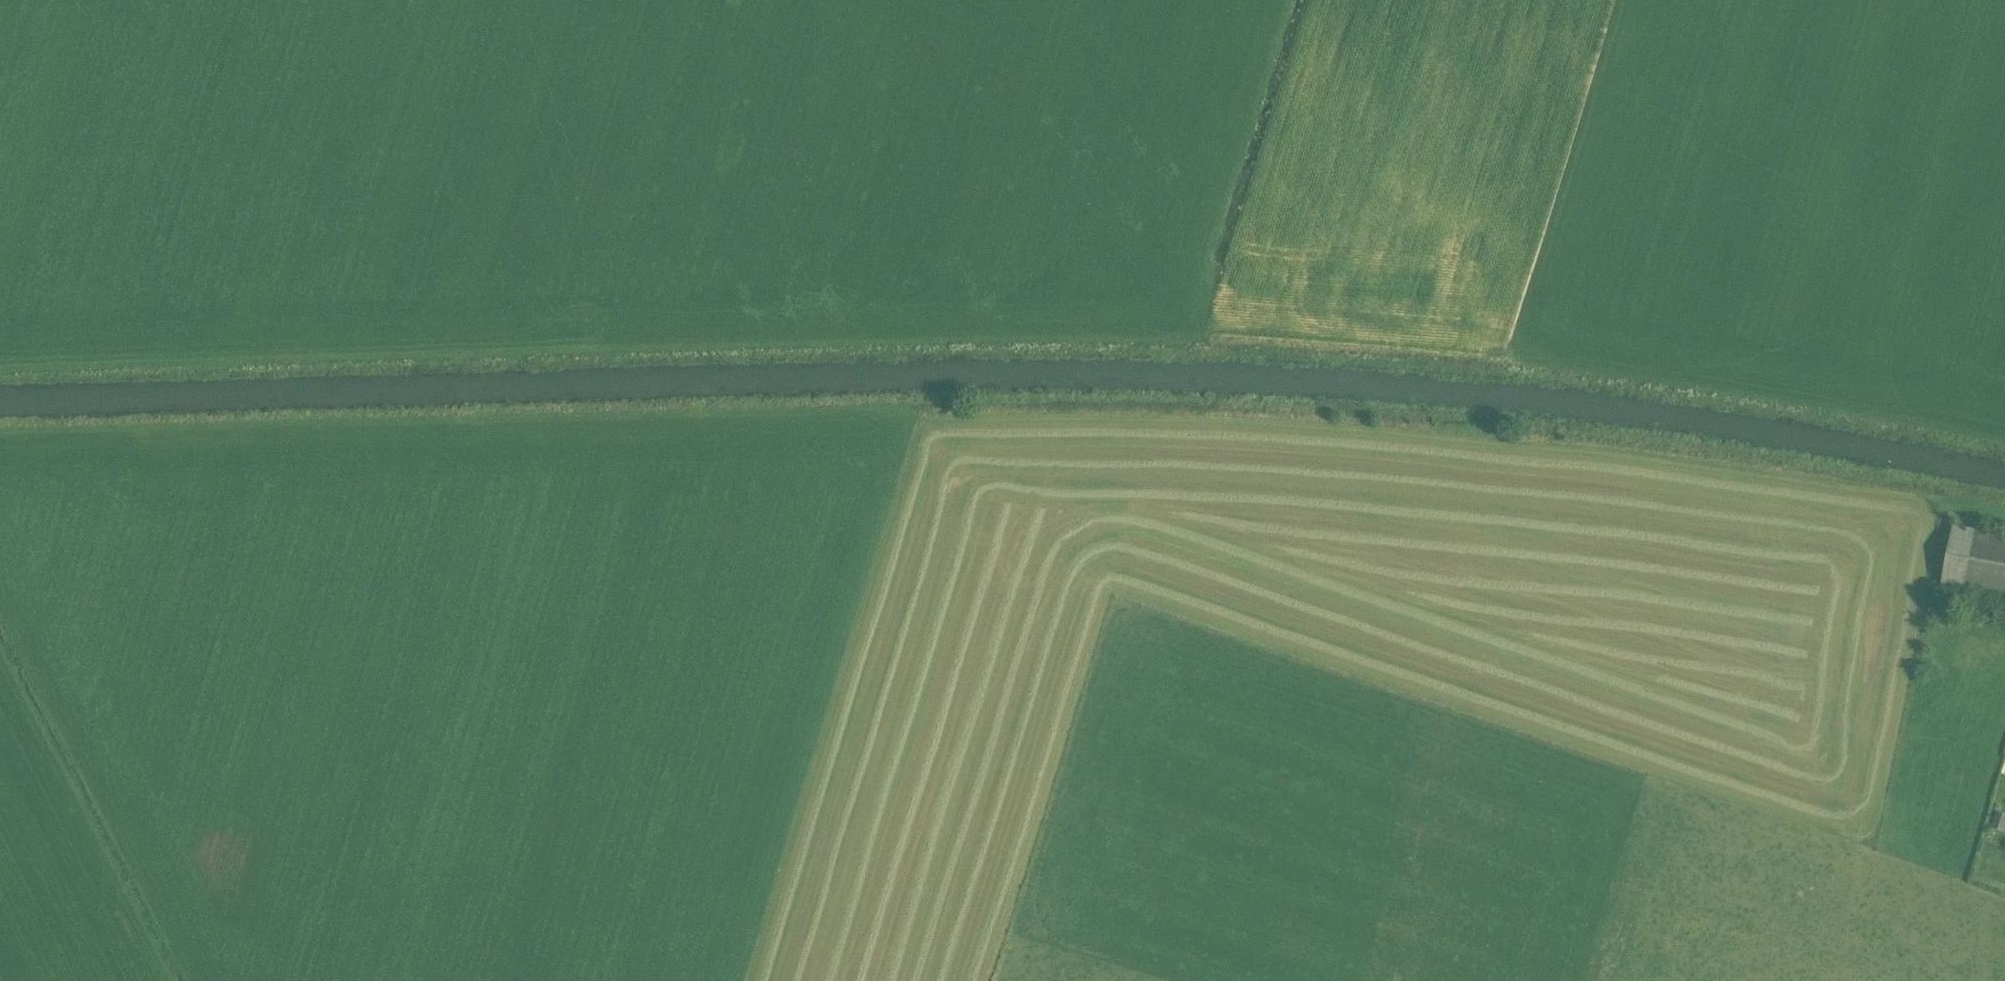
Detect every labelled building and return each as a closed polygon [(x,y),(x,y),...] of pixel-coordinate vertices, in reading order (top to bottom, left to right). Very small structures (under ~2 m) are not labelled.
[(1953,526),(1940,589),(2004,602),(2004,536),(1953,526)]
